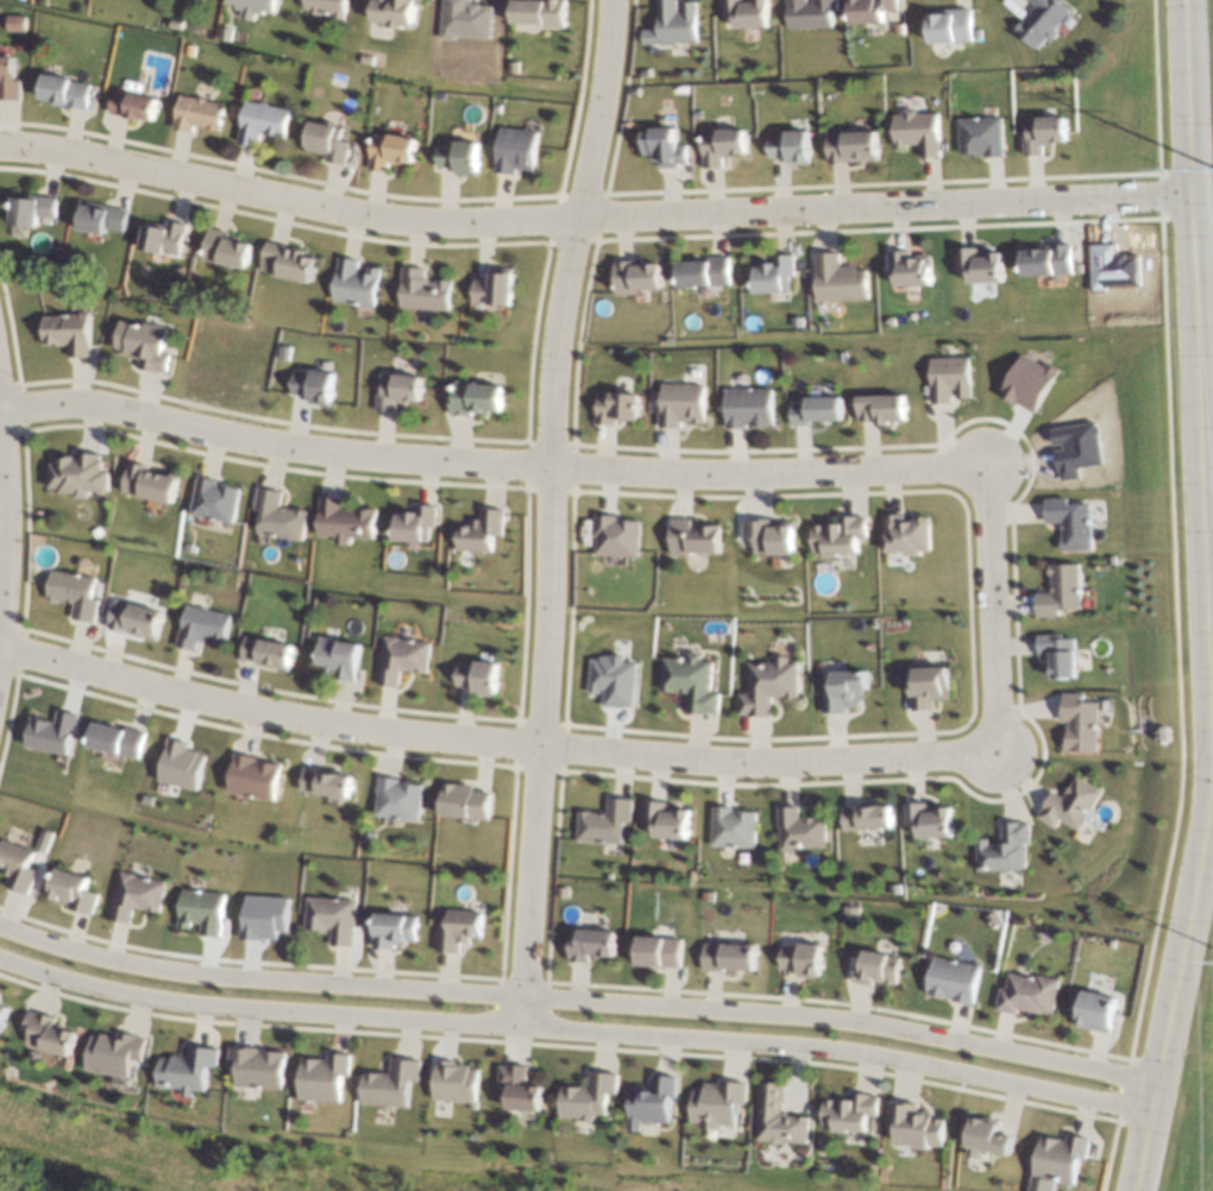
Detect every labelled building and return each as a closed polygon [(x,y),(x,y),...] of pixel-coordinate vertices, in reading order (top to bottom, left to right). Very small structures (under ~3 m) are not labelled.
[(227,5),(242,8),(240,18),(254,20),(256,11),(274,14),(276,0),(228,0),(227,5)] [(304,11),(346,17),(348,0),(305,0),(304,11)] [(413,28),(417,4),(422,5),(422,0),(375,0),(372,23),(413,28)] [(493,6),(470,4),(471,0),(443,0),(440,35),(490,40),(493,6)] [(511,25),(565,26),(565,0),(512,0),(511,25)] [(658,29),(642,29),(643,44),(698,42),(696,1),(679,2),(679,0),(657,0),(658,29)] [(786,28),(832,27),(831,11),(836,11),(835,0),(786,0),(786,28)] [(896,10),(895,0),(848,0),(849,24),(882,23),(882,10),(896,10)] [(1057,0),(1028,0),(1034,6),(1013,29),(1037,51),(1054,32),(1052,30),(1069,11),(1057,0)] [(970,9),(927,11),(928,43),(971,42),(970,9)] [(6,31),(24,31),(25,16),(6,15),(6,31)] [(19,100),(19,80),(14,80),(14,56),(0,56),(0,100),(19,100)] [(90,81),(42,76),(39,99),(51,101),(51,105),(87,109),(90,81)] [(151,123),(158,98),(115,87),(109,112),(151,123)] [(172,128),(191,132),(192,125),(219,131),(224,103),(179,94),(172,128)] [(290,108),(245,100),(238,143),(258,146),(260,134),(285,138),(290,108)] [(894,147),(919,146),(919,157),(938,157),(938,112),(893,112),(894,147)] [(958,118),(958,156),(1003,155),(1002,117),(958,118)] [(1042,155),(1042,143),(1066,142),(1065,117),(1023,118),(1024,155),(1042,155)] [(326,154),(325,162),(346,165),(349,141),(341,140),(343,126),(310,121),(305,151),(326,154)] [(537,131),(498,127),(493,172),(514,175),(515,169),(533,171),(537,131)] [(643,155),(652,155),(652,166),(688,165),(687,144),(676,145),(676,128),(642,129),(643,155)] [(703,168),(722,167),(722,156),(746,155),(745,129),(702,130),(703,168)] [(826,132),(827,162),(877,161),(876,131),(826,132)] [(786,165),(809,164),(808,132),(768,133),(768,159),(786,158),(786,165)] [(368,170),(388,172),(389,162),(413,165),(415,137),(372,133),(368,170)] [(477,144),(436,142),(436,167),(454,168),(454,175),(476,175),(477,144)] [(55,197),(11,196),(10,226),(37,226),(37,217),(55,217),(55,197)] [(104,235),(106,229),(123,232),(128,211),(77,200),(71,228),(104,235)] [(181,255),(184,222),(166,220),(165,225),(143,222),(140,250),(181,255)] [(252,238),(207,232),(203,260),(247,267),(252,238)] [(311,283),(317,254),(266,243),(260,272),(311,283)] [(1072,274),(1071,244),(1020,245),(1021,275),(1072,274)] [(968,283),(1002,282),(1001,249),(954,250),(954,271),(968,271),(968,283)] [(909,251),(891,251),(892,286),(930,285),(929,254),(909,255),(909,251)] [(813,253),(815,300),(867,298),(866,269),(856,269),(856,265),(839,266),(838,253),(813,253)] [(752,265),(752,293),(791,292),(790,254),(772,254),(772,264),(752,265)] [(332,300),(375,305),(379,268),(367,267),(366,272),(356,271),(358,259),(337,257),(332,300)] [(728,259),(675,260),(676,287),(728,285),(728,259)] [(661,291),(660,264),(633,265),(633,260),(613,260),(614,292),(661,291)] [(399,307),(450,310),(451,280),(426,279),(426,268),(401,267),(399,307)] [(472,303),(511,305),(512,268),(490,267),(490,279),(472,279),(472,303)] [(89,314),(43,314),(43,344),(69,344),(69,357),(90,357),(89,314)] [(167,327),(120,320),(114,353),(140,357),(138,369),(168,374),(171,352),(164,351),(167,327)] [(1057,369),(1044,363),(1043,366),(1020,354),(998,396),(1034,414),(1057,369)] [(928,358),(930,404),(952,403),(952,398),(969,398),(968,357),(928,358)] [(331,405),(334,373),(293,370),(292,395),(308,396),(308,404),(331,405)] [(375,411),(394,412),(395,401),(421,402),(421,375),(381,374),(381,386),(376,385),(375,411)] [(452,413),(500,415),(501,384),(453,382),(452,413)] [(703,384),(659,383),(658,427),(679,428),(680,422),(702,423),(703,384)] [(771,388),(722,388),(722,426),(771,427),(771,388)] [(638,420),(638,393),(595,393),(595,424),(619,424),(619,420),(638,420)] [(904,421),(903,395),(856,396),(857,423),(904,421)] [(841,421),(840,398),(789,399),(790,423),(841,421)] [(1050,428),(1052,448),(1054,448),(1058,480),(1078,478),(1077,467),(1101,464),(1096,423),(1050,428)] [(108,491),(109,471),(101,471),(102,454),(80,453),(80,459),(49,458),(48,488),(58,488),(58,493),(74,493),(74,498),(88,498),(88,491),(108,491)] [(122,492),(173,505),(180,476),(129,463),(122,492)] [(240,484),(193,478),(189,516),(235,521),(240,484)] [(307,510),(280,507),(282,491),(257,488),(255,510),(260,511),(257,534),(304,539),(307,510)] [(318,536),(335,537),(335,544),(349,544),(350,538),(375,539),(376,509),(341,508),(341,497),(320,497),(318,536)] [(1090,550),(1088,503),(1066,504),(1066,498),(1043,498),(1044,523),(1059,523),(1059,551),(1090,550)] [(393,541),(429,542),(429,526),(436,526),(437,505),(415,504),(415,511),(394,510),(393,541)] [(502,535),(503,509),(480,508),(479,519),(470,518),(470,525),(458,524),(457,550),(491,551),(492,535),(502,535)] [(928,553),(927,517),(904,518),(904,513),(881,514),(883,552),(904,551),(904,554),(928,553)] [(593,516),(592,555),(637,556),(638,517),(593,516)] [(857,555),(857,538),(866,538),(865,516),(846,517),(846,523),(811,524),(811,553),(823,553),(823,556),(857,555)] [(719,554),(720,525),(690,525),(690,519),(670,519),(669,553),(719,554)] [(792,554),(791,520),(741,521),(742,541),(753,541),(754,554),(792,554)] [(1035,617),(1059,616),(1058,609),(1079,609),(1077,563),(1048,565),(1049,592),(1034,593),(1035,617)] [(93,622),(97,599),(91,598),(93,577),(49,571),(44,600),(71,604),(69,619),(93,622)] [(162,611),(113,599),(106,629),(155,641),(162,611)] [(229,614),(185,604),(175,646),(196,651),(199,638),(222,644),(229,614)] [(1036,635),(1036,655),(1049,655),(1050,678),(1075,678),(1074,638),(1061,638),(1061,634),(1036,635)] [(287,669),(292,645),(243,636),(239,660),(287,669)] [(354,681),(359,644),(319,637),(314,664),(323,666),(322,676),(354,681)] [(398,670),(425,673),(429,642),(381,637),(376,685),(397,687),(398,670)] [(659,691),(686,692),(685,712),(717,714),(718,692),(709,692),(710,661),(699,660),(699,654),(686,653),(686,659),(661,658),(659,691)] [(589,655),(586,692),(602,694),(601,705),(632,708),(635,663),(622,662),(622,657),(589,655)] [(796,697),(797,662),(788,662),(788,657),(774,656),(774,662),(748,662),(747,693),(738,693),(738,715),(770,716),(771,697),(796,697)] [(455,686),(464,686),(463,693),(495,695),(496,663),(456,661),(455,686)] [(948,700),(947,667),(910,668),(911,710),(932,709),(932,700),(948,700)] [(821,713),(846,712),(845,705),(861,705),(861,689),(865,689),(864,670),(830,671),(830,690),(820,691),(821,713)] [(1097,702),(1081,702),(1082,693),(1061,693),(1060,721),(1065,721),(1064,751),(1096,752),(1097,702)] [(53,720),(29,716),(23,747),(69,755),(77,714),(55,709),(53,720)] [(143,733),(93,720),(87,746),(137,759),(143,733)] [(197,790),(205,753),(186,749),(188,742),(167,737),(157,782),(197,790)] [(274,800),(280,763),(234,754),(227,792),(274,800)] [(349,798),(352,774),(303,768),(300,792),(349,798)] [(1100,790),(1074,776),(1062,798),(1050,791),(1036,818),(1054,827),(1058,820),(1078,831),(1100,790)] [(375,817),(419,820),(421,781),(377,779),(375,817)] [(488,819),(490,791),(472,790),(473,785),(441,783),(440,817),(488,819)] [(623,843),(624,822),(631,823),(632,798),(606,797),(605,812),(577,811),(576,841),(623,843)] [(653,837),(687,839),(689,805),(641,802),(639,823),(654,824),(653,837)] [(891,828),(890,804),(841,806),(842,830),(891,828)] [(950,804),(915,805),(915,838),(950,837),(950,804)] [(826,848),(825,818),(798,818),(798,806),(777,807),(778,849),(826,848)] [(755,809),(711,808),(711,846),(754,847),(755,809)] [(975,871),(1024,869),(1023,842),(1028,842),(1027,821),(1000,822),(1001,843),(986,844),(986,839),(974,839),(975,871)] [(8,876),(4,887),(26,895),(35,871),(26,868),(33,851),(4,840),(0,853),(0,873),(8,876)] [(92,911),(96,893),(84,890),(86,875),(53,869),(47,903),(92,911)] [(163,880),(116,873),(108,920),(128,923),(131,908),(159,912),(163,880)] [(222,893),(180,890),(177,928),(189,929),(189,922),(199,923),(198,935),(219,937),(222,893)] [(286,931),(287,897),(241,895),(240,938),(276,940),(276,931),(286,931)] [(352,946),(354,899),(304,897),(303,930),(329,931),(328,945),(352,946)] [(435,952),(458,953),(459,939),(480,940),(481,910),(446,909),(446,926),(436,926),(435,952)] [(415,943),(416,915),(374,913),(372,948),(394,949),(394,942),(415,943)] [(569,962),(589,962),(589,956),(615,957),(616,930),(570,929),(569,962)] [(682,938),(637,936),(636,965),(680,967),(682,938)] [(756,944),(704,943),(703,969),(755,970),(756,944)] [(852,981),(895,986),(899,956),(862,951),(861,960),(854,960),(852,981)] [(971,1003),(977,964),(930,957),(924,996),(971,1003)] [(992,1010),(1013,1014),(1014,1009),(1049,1016),(1056,981),(1006,971),(1003,988),(997,987),(992,1010)] [(1109,1031),(1113,995),(1079,991),(1075,1028),(1109,1031)] [(72,1055),(77,1032),(53,1027),(56,1016),(30,1011),(23,1045),(72,1055)] [(85,1070),(129,1077),(132,1060),(142,1062),(147,1037),(118,1032),(117,1037),(91,1033),(85,1070)] [(218,1048),(188,1045),(187,1056),(171,1054),(170,1058),(160,1057),(157,1086),(182,1089),(181,1095),(192,1096),(193,1090),(206,1091),(208,1067),(216,1068),(218,1048)] [(283,1088),(284,1050),(228,1047),(228,1067),(236,1067),(235,1086),(283,1088)] [(301,1057),(299,1100),(341,1102),(342,1076),(349,1076),(350,1054),(327,1053),(327,1058),(301,1057)] [(363,1071),(362,1104),(409,1107),(410,1080),(419,1081),(420,1058),(390,1057),(389,1073),(363,1071)] [(478,1065),(435,1063),(434,1101),(476,1103),(478,1065)] [(544,1084),(526,1083),(527,1066),(499,1065),(498,1084),(510,1084),(509,1109),(543,1111),(544,1084)] [(608,1116),(609,1093),(618,1094),(618,1072),(590,1071),(589,1086),(562,1085),(561,1118),(596,1120),(596,1115),(608,1116)] [(674,1123),(675,1076),(654,1075),(654,1087),(631,1087),(630,1130),(642,1131),(642,1121),(674,1123)] [(694,1089),(691,1126),(722,1127),(722,1124),(737,1125),(738,1103),(746,1104),(747,1082),(719,1080),(719,1083),(705,1082),(704,1090),(694,1089)] [(758,1142),(808,1143),(809,1115),(782,1114),(782,1082),(760,1082),(758,1142)] [(823,1126),(834,1126),(833,1131),(877,1132),(878,1094),(852,1093),(851,1099),(823,1098),(823,1126)] [(945,1118),(932,1117),(932,1113),(917,1112),(917,1103),(886,1102),(885,1126),(897,1126),(896,1145),(944,1147),(945,1118)] [(979,1149),(1009,1155),(1012,1136),(996,1133),(998,1122),(972,1117),(964,1156),(978,1158),(979,1149)] [(1054,1181),(1073,1184),(1077,1158),(1084,1159),(1087,1138),(1065,1134),(1064,1139),(1038,1135),(1029,1190),(1052,1190),(1054,1181)]
